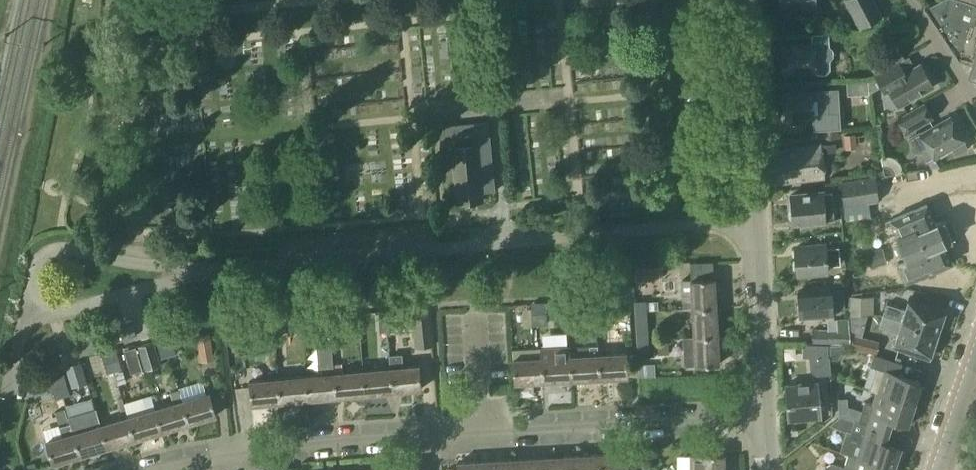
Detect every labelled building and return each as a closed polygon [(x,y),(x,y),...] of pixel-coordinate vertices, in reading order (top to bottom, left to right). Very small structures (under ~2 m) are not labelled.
[(859,28),(882,16),(874,0),(845,0),(859,28)] [(961,0),(941,0),(925,9),(960,61),(973,65),(969,75),(975,77),(975,5),(961,0)] [(782,45),(784,72),(811,70),(816,75),(824,74),(829,70),(828,61),(832,56),(832,49),(827,45),(827,35),(811,36),(811,43),(782,45)] [(900,57),(894,46),(868,62),(874,72),(900,57)] [(875,76),(881,87),(886,84),(899,106),(933,86),(920,64),(900,75),(894,65),(875,76)] [(868,93),(867,81),(846,82),(847,94),(868,93)] [(785,93),(787,131),(804,130),(803,116),(813,115),(813,113),(824,112),(823,100),(812,101),(812,91),(785,93)] [(898,119),(906,134),(933,118),(925,103),(898,119)] [(909,138),(918,153),(928,147),(934,157),(964,140),(951,117),(934,127),(933,125),(909,138)] [(438,127),(441,152),(451,151),(453,170),(443,171),(445,182),(455,181),(457,203),(483,200),(482,192),(495,191),(494,175),(491,175),(490,165),(492,165),(488,121),(438,127)] [(830,143),(773,150),(777,182),(825,176),(825,172),(833,171),(830,143)] [(844,206),(869,203),(879,201),(875,176),(840,181),(844,206)] [(790,196),(792,222),(833,219),(831,193),(823,194),(823,193),(790,196)] [(869,203),(844,206),(846,221),(871,217),(869,203)] [(890,220),(899,240),(934,225),(925,205),(890,220)] [(907,259),(942,244),(950,240),(942,221),(934,225),(899,240),(900,243),(895,245),(900,257),(905,255),(907,259)] [(794,248),(796,274),(814,272),(814,275),(828,274),(827,267),(840,266),(838,247),(826,248),(826,243),(811,244),(812,247),(794,248)] [(942,244),(907,259),(907,261),(898,265),(905,283),(950,264),(942,244)] [(871,268),(882,264),(878,249),(866,252),(871,268)] [(635,268),(635,281),(660,280),(659,266),(635,268)] [(693,309),(716,308),(714,279),(683,280),(685,310),(693,309)] [(845,279),(836,280),(837,288),(845,288),(845,279)] [(798,291),(800,318),(832,316),(832,311),(844,310),(843,290),(831,291),(830,288),(798,291)] [(848,296),(849,314),(872,314),(871,296),(848,296)] [(883,316),(937,333),(945,308),(909,297),(905,310),(887,304),(883,316)] [(627,299),(619,299),(620,312),(627,311),(627,299)] [(567,301),(568,326),(584,326),(583,300),(567,301)] [(587,301),(588,311),(602,310),(601,300),(587,301)] [(635,301),(635,312),(647,312),(647,301),(635,301)] [(531,314),(545,313),(545,304),(531,304),(531,314)] [(693,309),(694,338),(718,337),(716,308),(693,309)] [(602,310),(588,311),(589,321),(602,320),(602,310)] [(415,348),(432,347),(429,311),(412,312),(415,348)] [(379,313),(379,323),(393,322),(393,312),(379,313)] [(635,312),(637,342),(649,341),(647,312),(635,312)] [(546,323),(545,313),(531,314),(532,324),(546,323)] [(323,316),(323,326),(337,325),(337,315),(323,316)] [(937,333),(883,316),(880,327),(899,333),(894,347),(930,357),(937,333)] [(267,328),(281,328),(280,318),(266,318),(267,328)] [(393,322),(379,323),(380,332),(394,332),(393,322)] [(337,325),(323,326),(324,335),(338,335),(337,325)] [(242,332),(242,327),(230,328),(233,353),(246,351),(244,332),(242,332)] [(281,338),(281,328),(267,328),(267,338),(281,338)] [(584,337),(589,341),(595,335),(588,328),(584,333),(584,337)] [(812,344),(828,344),(837,344),(848,344),(848,330),(837,330),(813,329),(812,344)] [(170,333),(173,343),(185,339),(182,330),(170,333)] [(196,334),(201,363),(214,361),(209,332),(196,334)] [(158,348),(172,345),(169,335),(156,339),(158,348)] [(851,346),(877,353),(880,342),(855,335),(851,346)] [(718,337),(694,338),(683,339),(684,352),(695,352),(696,366),(719,364),(718,337)] [(649,341),(637,342),(638,351),(650,350),(649,341)] [(669,343),(658,344),(658,355),(670,354),(669,343)] [(160,366),(154,344),(139,349),(145,371),(160,366)] [(828,344),(812,344),(802,344),(803,357),(827,358),(828,344)] [(174,354),(172,345),(158,348),(161,358),(174,354)] [(570,357),(571,380),(600,378),(599,355),(599,346),(598,347),(589,347),(590,355),(570,357)] [(540,349),(541,358),(542,382),(571,380),(570,357),(569,347),(540,349)] [(142,372),(136,348),(124,351),(130,375),(142,372)] [(104,364),(118,360),(115,351),(102,354),(104,364)] [(599,355),(600,378),(628,376),(627,353),(599,355)] [(389,356),(390,369),(392,392),(421,389),(419,366),(402,367),(401,355),(389,356)] [(879,392),(914,404),(921,382),(899,375),(902,364),(874,355),(870,366),(878,369),(871,390),(879,392)] [(542,382),(541,358),(513,360),(514,383),(542,382)] [(120,370),(118,360),(104,364),(107,373),(120,370)] [(84,376),(80,364),(66,368),(70,380),(84,376)] [(639,377),(655,376),(654,364),(638,365),(639,377)] [(334,374),(336,397),(365,394),(363,371),(343,373),(342,365),(333,366),(334,374)] [(363,371),(365,394),(392,392),(390,369),(363,371)] [(306,377),(308,400),(336,397),(334,374),(309,376),(306,377)] [(53,390),(67,385),(64,376),(50,380),(53,390)] [(280,402),(308,400),(306,377),(278,379),(280,402)] [(280,402),(278,379),(249,382),(252,405),(280,402)] [(786,386),(789,420),(822,416),(818,382),(786,386)] [(70,395),(67,385),(53,390),(56,399),(70,395)] [(156,410),(162,432),(189,424),(183,401),(180,391),(171,393),(175,404),(156,410)] [(859,422),(882,429),(885,418),(908,425),(914,404),(879,392),(875,404),(865,401),(862,412),(859,422)] [(183,401),(189,424),(216,415),(210,393),(207,394),(183,401)] [(118,401),(121,412),(126,410),(123,399),(118,401)] [(859,422),(862,412),(853,409),(850,419),(855,420),(859,422)] [(69,418),(71,424),(81,456),(108,448),(101,426),(97,410),(69,418)] [(128,418),(135,440),(162,432),(156,410),(128,418)] [(128,418),(101,426),(108,448),(135,440),(128,418)] [(865,434),(858,457),(894,469),(900,447),(878,440),(882,429),(859,422),(855,420),(852,430),(865,434)] [(46,442),(53,464),(81,456),(71,424),(60,428),(63,437),(46,442)] [(629,467),(628,453),(599,455),(600,469),(629,469),(629,467)] [(690,469),(724,469),(724,454),(690,454),(690,469)] [(858,457),(847,454),(842,468),(830,465),(824,468),(823,469),(893,469),(894,469),(858,457)] [(571,469),(600,469),(599,455),(570,457),(571,469)] [(543,458),(544,469),(571,469),(570,457),(543,458)] [(543,458),(515,460),(515,469),(544,469),(543,458)] [(488,469),(515,469),(515,460),(487,461),(488,469)] [(487,461),(458,463),(458,469),(488,469),(487,461)]
